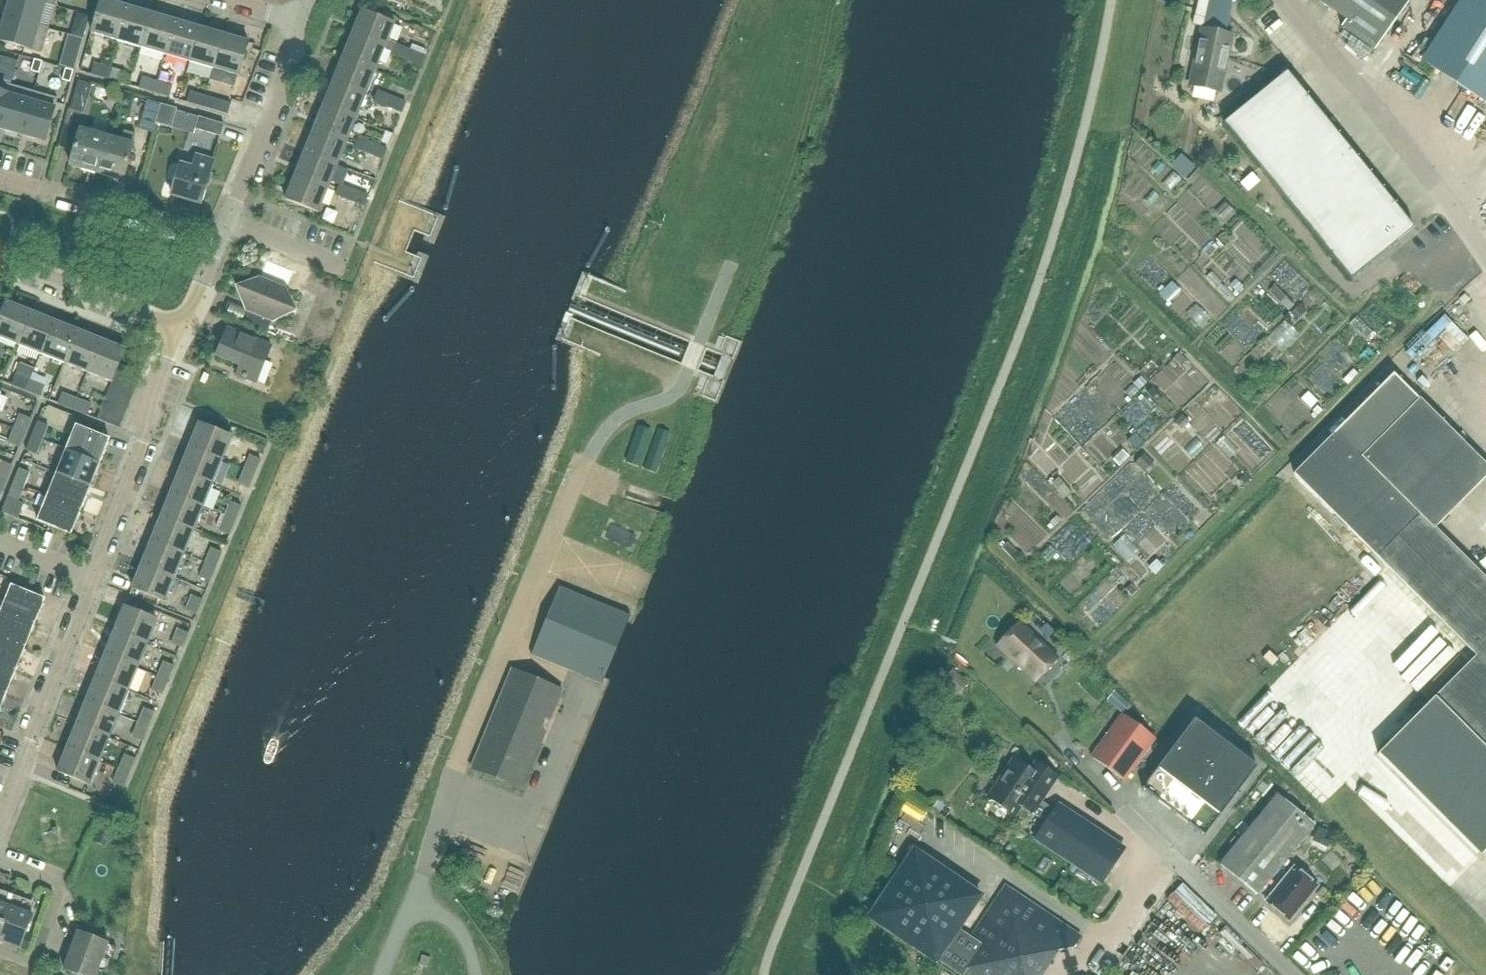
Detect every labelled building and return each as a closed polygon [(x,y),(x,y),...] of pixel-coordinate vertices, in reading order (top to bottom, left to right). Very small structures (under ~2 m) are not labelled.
[(55,7),(31,0),(9,0),(4,17),(48,30),(48,29),(40,27),(47,6),(54,8),(55,7)] [(1192,27),(1202,29),(1203,30),(1209,0),(1198,0),(1192,27)] [(1378,44),(1409,0),(1315,0),(1344,20),(1339,27),(1373,51),(1378,44)] [(1422,62),(1485,103),(1485,0),(1461,0),(1422,62)] [(91,34),(116,41),(125,8),(101,1),(91,34)] [(116,41),(140,49),(150,15),(125,8),(116,41)] [(384,48),(387,41),(394,24),(396,18),(378,11),(376,17),(361,11),(351,35),(384,48)] [(140,49),(165,56),(174,22),(150,15),(140,49)] [(48,30),(4,17),(0,32),(0,42),(41,54),(48,30)] [(165,56),(189,63),(199,30),(174,22),(165,56)] [(71,36),(82,39),(85,31),(73,28),(71,36)] [(1203,30),(1202,29),(1189,87),(1218,93),(1230,35),(1203,30)] [(189,63),(213,70),(223,37),(199,30),(189,63)] [(342,58),(375,72),(384,48),(351,35),(342,58)] [(82,39),(71,36),(68,44),(80,47),(82,39)] [(238,77),(248,44),(223,37),(213,70),(238,77)] [(384,48),(393,51),(396,44),(387,41),(384,48)] [(405,62),(410,50),(396,44),(393,51),(391,56),(405,62)] [(410,50),(405,62),(420,68),(427,51),(412,45),(410,50)] [(2,57),(0,63),(0,69),(2,69),(1,73),(13,77),(17,61),(2,57)] [(375,72),(342,58),(332,82),(365,95),(375,72)] [(42,63),(34,60),(30,72),(38,74),(42,63)] [(104,80),(108,68),(93,64),(90,76),(104,80)] [(124,73),(108,68),(104,80),(121,85),(124,73)] [(73,72),(65,69),(62,81),(70,83),(73,72)] [(1412,228),(1285,72),(1222,124),(1349,280),(1412,228)] [(142,78),(138,90),(153,94),(157,82),(142,78)] [(83,115),(90,91),(104,96),(107,87),(92,82),(91,85),(78,82),(70,111),(83,115)] [(172,87),(157,82),(153,94),(169,99),(172,87)] [(323,106),(356,119),(365,95),(332,82),(323,106)] [(10,86),(0,83),(0,121),(10,86)] [(33,92),(10,86),(0,121),(0,130),(21,136),(33,92)] [(386,109),(391,97),(377,91),(372,103),(386,109)] [(45,143),(57,99),(33,92),(21,136),(45,143)] [(202,108),(206,97),(190,92),(187,104),(202,108)] [(206,97),(202,108),(228,116),(231,104),(206,97)] [(391,97),(386,109),(401,115),(406,103),(391,97)] [(156,124),(161,105),(147,101),(138,130),(152,134),(155,124),(156,124)] [(162,105),(161,105),(156,124),(171,128),(176,110),(162,105)] [(1150,122),(1154,110),(1141,105),(1137,117),(1150,122)] [(313,130),(346,143),(356,119),(323,106),(313,130)] [(220,138),(223,127),(198,119),(195,130),(220,138)] [(95,175),(106,139),(79,131),(79,132),(67,128),(61,148),(74,151),(69,168),(95,175)] [(304,153),(337,167),(346,143),(313,130),(304,153)] [(368,155),(372,144),(358,138),(353,150),(368,155)] [(106,139),(95,175),(122,183),(132,146),(106,139)] [(372,144),(368,155),(382,162),(388,150),(372,144)] [(1125,156),(1150,179),(1161,167),(1136,144),(1125,156)] [(294,177),(327,190),(337,167),(304,153),(294,177)] [(171,196),(200,205),(213,163),(196,158),(192,170),(180,166),(171,196)] [(1251,174),(1240,184),(1247,193),(1259,182),(1251,174)] [(1171,176),(1161,187),(1175,201),(1185,190),(1171,176)] [(327,190),(294,177),(285,201),(318,214),(327,190)] [(349,203),(354,191),(339,185),(334,197),(349,203)] [(354,191),(349,203),(364,208),(369,197),(354,191)] [(1251,265),(1278,240),(1262,222),(1276,209),(1266,198),(1229,233),(1234,239),(1227,245),(1231,249),(1225,255),(1230,261),(1239,253),(1251,265)] [(1222,227),(1233,218),(1225,208),(1214,218),(1222,227)] [(1189,242),(1177,249),(1187,268),(1199,261),(1189,242)] [(1207,269),(1201,280),(1213,287),(1219,276),(1207,269)] [(1208,305),(1217,316),(1223,311),(1191,270),(1176,282),(1200,311),(1208,305)] [(296,312),(287,290),(260,278),(238,288),(248,311),(243,322),(226,314),(225,316),(267,334),(272,322),(296,312)] [(1158,297),(1168,310),(1182,299),(1172,286),(1158,297)] [(1381,290),(1355,318),(1384,345),(1411,316),(1381,290)] [(1276,291),(1268,296),(1282,317),(1290,311),(1276,291)] [(1248,317),(1266,334),(1281,318),(1264,301),(1248,317)] [(0,317),(0,339),(16,346),(30,311),(6,302),(0,317)] [(1194,309),(1182,321),(1196,336),(1208,324),(1194,309)] [(53,321),(30,311),(16,346),(40,355),(53,321)] [(77,331),(53,321),(40,355),(64,365),(77,331)] [(253,384),(269,346),(228,329),(216,357),(240,367),(236,377),(253,384)] [(99,340),(77,331),(64,365),(86,374),(99,340)] [(1112,358),(1124,347),(1117,339),(1104,350),(1112,358)] [(111,384),(114,376),(118,366),(124,350),(99,340),(86,374),(111,384)] [(1331,380),(1349,364),(1331,345),(1314,362),(1331,380)] [(1163,375),(1178,358),(1171,351),(1155,369),(1163,375)] [(1109,386),(1119,372),(1109,365),(1100,379),(1109,386)] [(118,366),(114,376),(137,384),(141,375),(118,366)] [(40,398),(45,387),(48,379),(33,373),(30,381),(26,393),(40,398)] [(1376,558),(1475,656),(1379,753),(1482,854),(1485,850),(1485,581),(1433,529),(1485,475),(1485,467),(1392,374),(1292,475),(1376,558)] [(15,375),(10,386),(26,393),(30,381),(15,375)] [(137,384),(114,376),(111,384),(110,387),(133,396),(137,384)] [(1121,397),(1131,390),(1123,378),(1113,384),(1121,397)] [(110,387),(106,397),(128,407),(133,396),(110,387)] [(62,393),(57,405),(72,411),(77,399),(62,393)] [(124,417),(128,407),(106,397),(102,407),(124,417)] [(77,399),(72,411),(87,417),(92,405),(77,399)] [(120,428),(124,417),(102,407),(97,419),(120,428)] [(25,433),(31,420),(19,415),(14,428),(25,433)] [(31,435),(43,440),(49,427),(37,422),(31,435)] [(189,446),(222,459),(232,435),(199,422),(189,446)] [(100,463),(109,440),(76,426),(66,449),(100,463)] [(7,444),(19,449),(25,433),(14,428),(7,444)] [(25,451),(37,456),(43,440),(31,435),(25,451)] [(213,483),(222,459),(189,446),(180,470),(213,483)] [(57,474),(90,487),(100,463),(66,449),(57,474)] [(1122,474),(1128,459),(1117,455),(1111,470),(1122,474)] [(250,456),(244,468),(256,473),(261,461),(250,456)] [(0,462),(0,478),(6,481),(12,467),(0,462)] [(237,485),(249,490),(256,473),(244,468),(237,485)] [(30,473),(18,469),(12,483),(24,488),(30,473)] [(170,494),(203,508),(213,483),(180,470),(170,494)] [(47,497),(81,510),(90,487),(57,474),(47,497)] [(24,488),(12,483),(0,512),(28,524),(32,516),(27,503),(32,491),(24,488)] [(170,494),(161,517),(194,531),(203,508),(170,494)] [(81,510),(47,497),(35,526),(55,535),(57,530),(71,535),(81,510)] [(230,502),(224,517),(236,522),(242,507),(230,502)] [(151,541),(184,554),(194,531),(161,517),(151,541)] [(218,532),(229,537),(236,522),(224,517),(218,532)] [(1122,538),(1111,551),(1138,576),(1167,544),(1139,518),(1121,537),(1122,538)] [(142,565),(175,578),(184,554),(151,541),(142,565)] [(222,554),(211,549),(205,563),(217,567),(222,554)] [(1464,556),(1485,577),(1485,576),(1485,566),(1470,550),(1464,556)] [(217,567),(205,563),(199,578),(210,583),(217,567)] [(175,578),(142,565),(132,589),(165,602),(175,578)] [(1,613),(35,625),(45,599),(12,586),(1,613)] [(531,656),(601,685),(630,616),(559,587),(531,656)] [(196,616),(203,601),(191,596),(185,611),(196,616)] [(115,631),(148,644),(158,620),(125,607),(115,631)] [(26,648),(35,625),(1,613),(0,616),(0,637),(26,648)] [(1034,684),(1057,660),(1018,623),(996,647),(1034,684)] [(182,650),(189,634),(177,629),(171,645),(182,650)] [(106,654),(138,667),(148,644),(115,631),(106,654)] [(16,673),(26,648),(0,637),(0,667),(16,673)] [(106,654),(96,678),(129,691),(138,667),(106,654)] [(175,667),(163,662),(158,675),(170,680),(175,667)] [(6,697),(16,673),(0,667),(0,694),(6,697)] [(564,690),(511,667),(469,768),(522,790),(546,732),(542,730),(546,720),(550,722),(564,690)] [(170,680),(158,675),(151,691),(162,697),(170,680)] [(119,715),(129,691),(96,678),(87,702),(119,715)] [(77,726),(110,739),(119,715),(87,702),(77,726)] [(137,724),(149,729),(155,714),(144,709),(137,724)] [(1090,759),(1123,783),(1154,740),(1121,716),(1090,759)] [(1193,721),(1141,790),(1204,837),(1256,768),(1193,721)] [(143,743),(149,729),(137,724),(131,738),(143,743)] [(68,750),(100,763),(110,739),(77,726),(68,750)] [(100,763),(68,750),(58,773),(90,786),(100,763)] [(124,755),(118,770),(130,775),(136,760),(124,755)] [(1013,760),(987,799),(1014,817),(1020,808),(1045,824),(1035,840),(1101,884),(1123,851),(1057,806),(1054,811),(1040,802),(1056,778),(1035,764),(1030,772),(1013,760)] [(130,775),(118,770),(112,785),(123,790),(130,775)] [(1219,866),(1256,896),(1314,826),(1277,795),(1219,866)] [(1183,852),(1191,859),(1201,846),(1194,840),(1183,852)] [(974,974),(1038,974),(1054,952),(1072,949),(1079,939),(1005,887),(970,938),(957,929),(979,896),(914,850),(868,916),(934,962),(935,960),(957,974),(962,974),(966,969),(974,974)] [(1293,869),(1265,903),(1289,922),(1317,888),(1293,869)] [(1174,900),(1206,933),(1215,924),(1183,891),(1174,900)] [(8,908),(0,905),(0,930),(8,908)] [(0,930),(0,944),(19,951),(32,917),(8,908),(0,930)] [(106,944),(76,933),(63,970),(76,974),(95,974),(106,944)] [(1224,959),(1235,950),(1221,935),(1211,944),(1224,959)]
